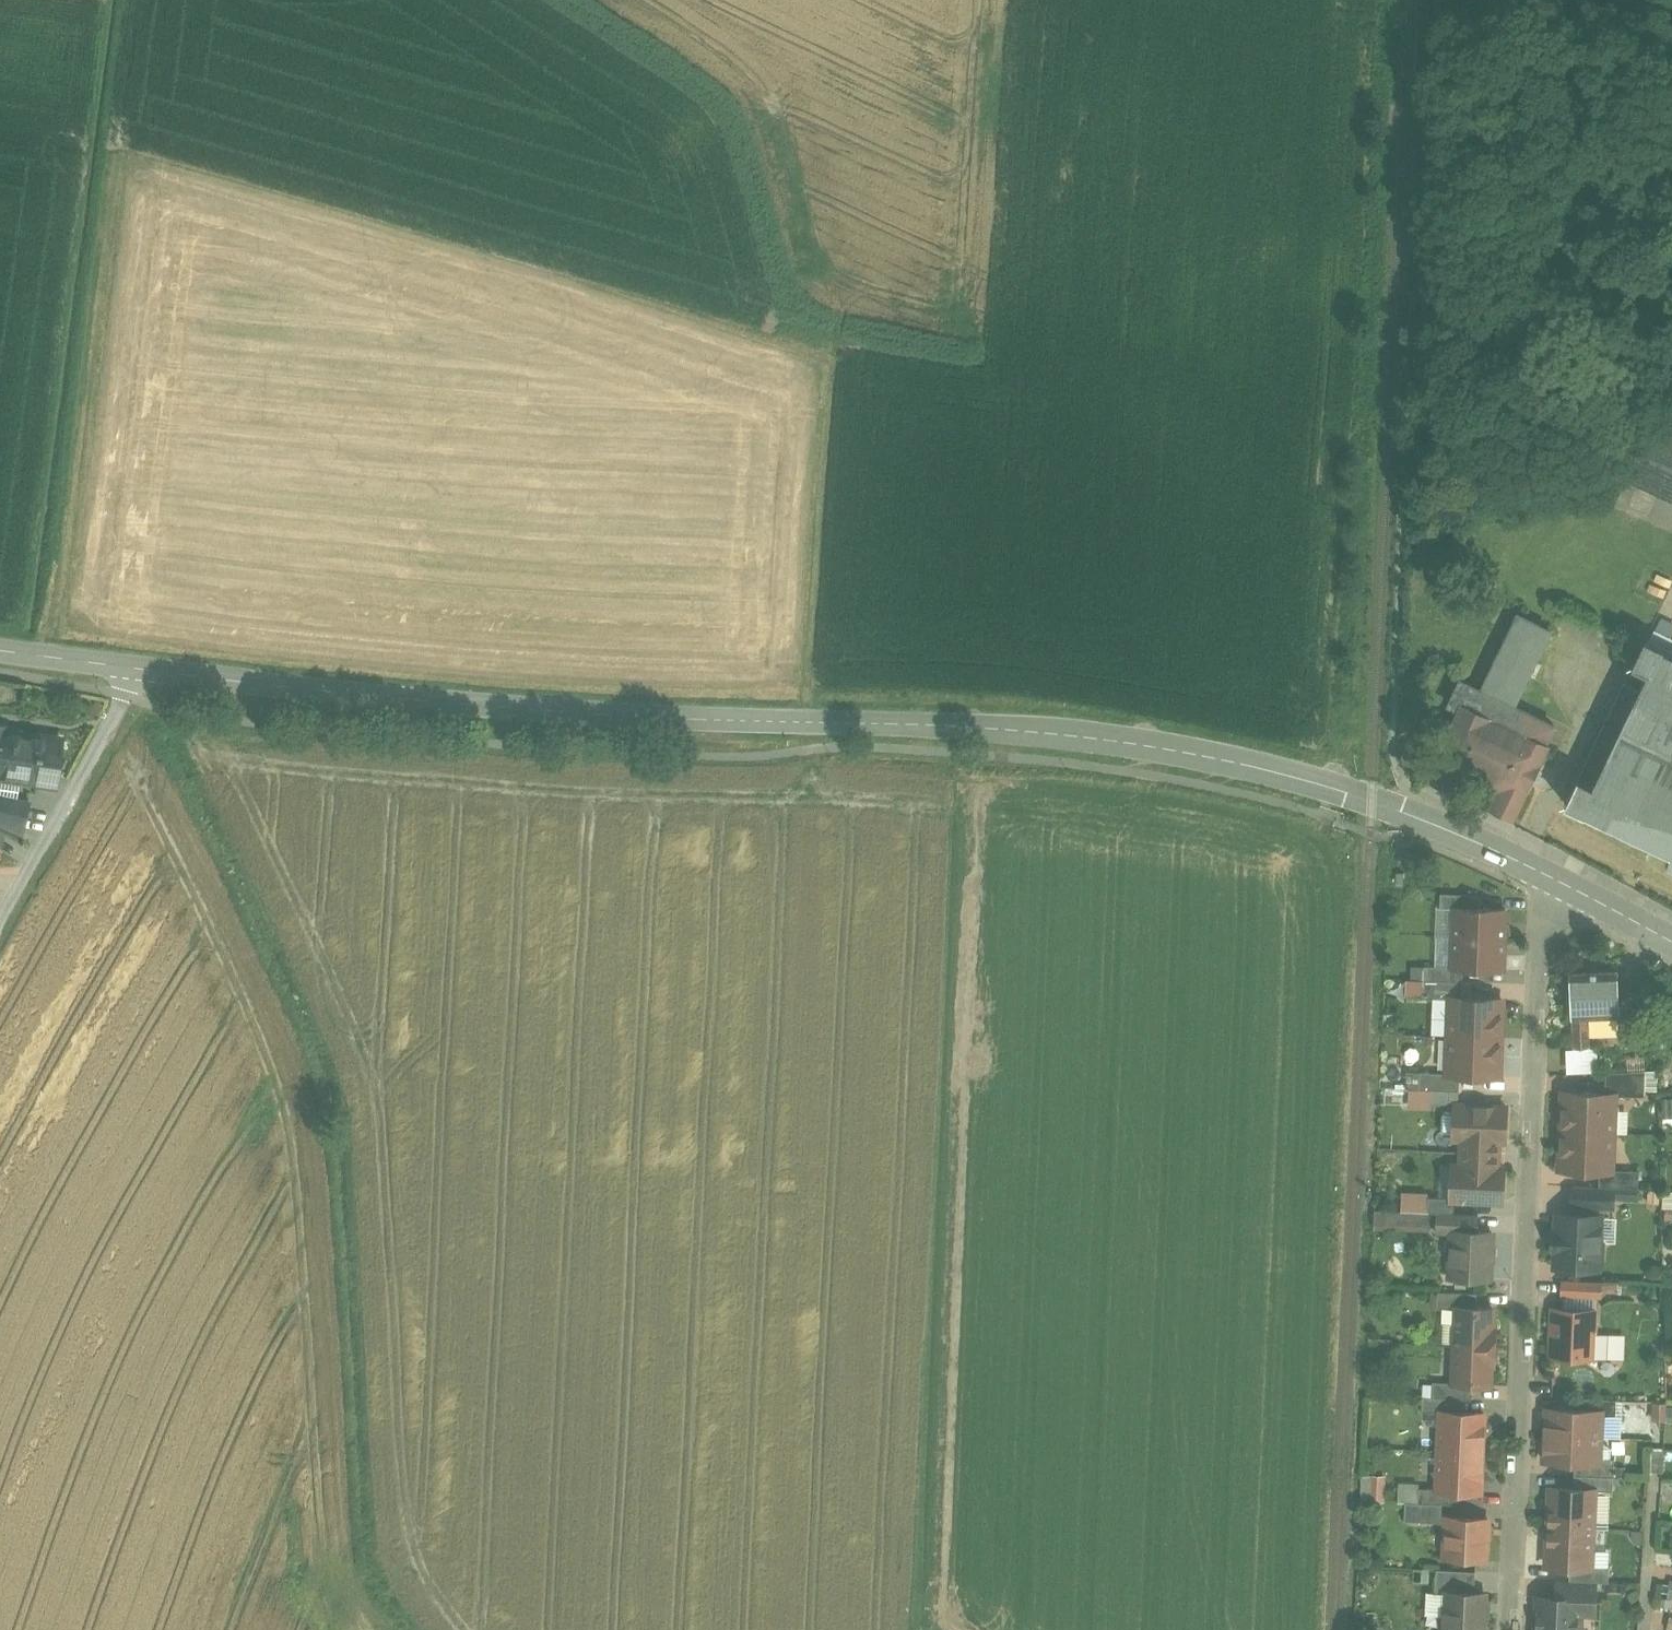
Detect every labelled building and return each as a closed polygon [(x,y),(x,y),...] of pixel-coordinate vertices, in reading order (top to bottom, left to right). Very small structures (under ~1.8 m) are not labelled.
[(1521,613),(1484,689),(1463,679),(1452,704),(1463,709),(1453,730),(1456,731),(1434,776),(1457,787),(1462,775),(1471,779),(1474,772),(1498,783),(1498,782),(1507,786),(1504,792),(1521,801),(1530,782),(1531,782),(1539,763),(1538,763),(1557,725),(1516,705),(1553,628),(1551,627),(1550,628),(1543,625),(1544,624),(1521,613)] [(1664,649),(1665,648),(1647,639),(1635,665),(1650,672),(1641,690),(1627,683),(1569,804),(1587,813),(1588,812),(1671,853),(1671,653),(1664,649)] [(4,729),(5,726),(0,725),(0,777),(40,783),(41,774),(58,776),(63,737),(4,729)] [(0,794),(0,824),(10,829),(23,834),(31,801),(0,794)] [(0,824),(0,846),(10,829),(0,824)] [(1482,895),(1443,893),(1442,907),(1457,908),(1458,907),(1482,908),(1482,895)] [(1482,908),(1458,907),(1457,908),(1455,966),(1455,968),(1466,968),(1505,970),(1508,909),(1482,908)] [(1455,966),(1427,965),(1426,979),(1465,981),(1466,968),(1455,968),(1455,966)] [(1619,971),(1572,972),(1574,1017),(1575,1017),(1576,1048),(1592,1047),(1592,1034),(1591,1017),(1619,1016),(1622,1016),(1619,971)] [(1465,981),(1426,979),(1425,997),(1454,998),(1454,997),(1465,997),(1465,981)] [(1465,997),(1454,997),(1454,998),(1452,1035),(1503,1038),(1504,999),(1465,997)] [(1619,1016),(1591,1017),(1592,1034),(1620,1033),(1619,1016)] [(1503,1038),(1452,1035),(1451,1072),(1451,1074),(1462,1074),(1501,1076),(1503,1038)] [(1648,1070),(1609,1072),(1607,1093),(1617,1093),(1616,1095),(1646,1096),(1648,1070)] [(1451,1072),(1423,1071),(1422,1089),(1435,1090),(1453,1090),(1461,1091),(1462,1074),(1451,1074),(1451,1072)] [(1453,1090),(1435,1090),(1434,1104),(1452,1105),(1453,1090)] [(1607,1093),(1566,1091),(1564,1130),(1615,1132),(1616,1095),(1617,1093),(1607,1093)] [(1663,1099),(1663,1117),(1671,1117),(1671,1099),(1663,1099)] [(1509,1106),(1458,1104),(1456,1138),(1465,1139),(1464,1152),(1500,1153),(1500,1140),(1507,1141),(1509,1106)] [(1615,1132),(1564,1130),(1563,1169),(1602,1170),(1613,1171),(1613,1169),(1615,1132)] [(1500,1153),(1464,1152),(1463,1165),(1455,1165),(1453,1197),(1453,1200),(1457,1200),(1504,1202),(1506,1167),(1499,1167),(1500,1153)] [(1641,1171),(1613,1169),(1613,1171),(1602,1170),(1601,1186),(1615,1187),(1640,1188),(1641,1171)] [(1601,1186),(1576,1185),(1575,1206),(1614,1208),(1615,1187),(1601,1186)] [(1430,1193),(1404,1192),(1403,1210),(1430,1212),(1430,1196),(1430,1193)] [(1453,1197),(1430,1196),(1430,1212),(1440,1212),(1456,1213),(1457,1200),(1453,1200),(1453,1197)] [(1456,1213),(1440,1212),(1440,1231),(1454,1231),(1454,1230),(1479,1231),(1480,1214),(1456,1213)] [(1603,1216),(1559,1214),(1559,1231),(1556,1231),(1555,1249),(1558,1249),(1557,1266),(1601,1268),(1601,1264),(1605,1260),(1606,1244),(1602,1240),(1603,1216)] [(1479,1231),(1454,1230),(1454,1231),(1452,1276),(1492,1278),(1494,1232),(1479,1231)] [(1604,1282),(1564,1280),(1564,1295),(1603,1297),(1604,1282)] [(1479,1293),(1440,1291),(1440,1307),(1459,1308),(1459,1306),(1479,1307),(1479,1293)] [(1479,1307),(1459,1306),(1459,1308),(1458,1345),(1497,1346),(1498,1329),(1494,1329),(1495,1308),(1479,1307)] [(1598,1310),(1555,1309),(1553,1356),(1587,1357),(1588,1342),(1597,1334),(1598,1310)] [(1497,1346),(1458,1345),(1456,1382),(1456,1383),(1475,1384),(1492,1384),(1493,1364),(1496,1364),(1497,1346)] [(1456,1382),(1435,1381),(1434,1397),(1464,1398),(1464,1399),(1474,1399),(1475,1384),(1456,1383),(1456,1382)] [(1434,1397),(1425,1396),(1424,1411),(1443,1412),(1443,1411),(1463,1411),(1464,1399),(1464,1398),(1434,1397)] [(1619,1400),(1580,1397),(1579,1409),(1604,1411),(1604,1415),(1619,1416),(1619,1400)] [(1579,1409),(1549,1408),(1547,1434),(1603,1436),(1604,1415),(1604,1411),(1579,1409)] [(1463,1411),(1443,1411),(1443,1412),(1441,1450),(1485,1452),(1486,1413),(1463,1411)] [(1603,1436),(1547,1434),(1546,1460),(1577,1461),(1602,1462),(1602,1458),(1603,1436)] [(1485,1452),(1441,1450),(1439,1488),(1439,1489),(1460,1490),(1483,1491),(1485,1452)] [(1617,1458),(1602,1458),(1602,1462),(1577,1461),(1577,1474),(1616,1476),(1617,1458)] [(1616,1476),(1577,1474),(1576,1488),(1597,1489),(1597,1490),(1615,1491),(1616,1476)] [(1386,1476),(1372,1475),(1371,1502),(1385,1502),(1386,1476)] [(1439,1488),(1421,1487),(1420,1502),(1445,1503),(1460,1504),(1460,1490),(1439,1489),(1439,1488)] [(1576,1488),(1553,1487),(1551,1526),(1595,1528),(1597,1490),(1597,1489),(1576,1488)] [(1420,1502),(1408,1502),(1407,1520),(1444,1522),(1445,1503),(1420,1502)] [(1490,1519),(1449,1517),(1447,1556),(1488,1558),(1490,1519)] [(1595,1528),(1551,1526),(1549,1565),(1572,1566),(1593,1567),(1593,1566),(1595,1528)] [(1612,1567),(1593,1566),(1593,1567),(1572,1566),(1572,1580),(1598,1581),(1611,1581),(1612,1567)] [(1478,1570),(1439,1569),(1438,1592),(1448,1592),(1448,1591),(1477,1592),(1478,1570)] [(1572,1580),(1559,1579),(1558,1597),(1581,1598),(1581,1599),(1598,1600),(1598,1581),(1572,1580)] [(1664,1582),(1661,1597),(1671,1598),(1671,1583),(1664,1582)] [(1448,1591),(1448,1592),(1447,1607),(1443,1611),(1442,1624),(1447,1629),(1446,1629),(1486,1629),(1487,1593),(1477,1592),(1448,1591)] [(1540,1596),(1538,1629),(1583,1629),(1580,1625),(1581,1599),(1581,1598),(1558,1597),(1540,1596)]
